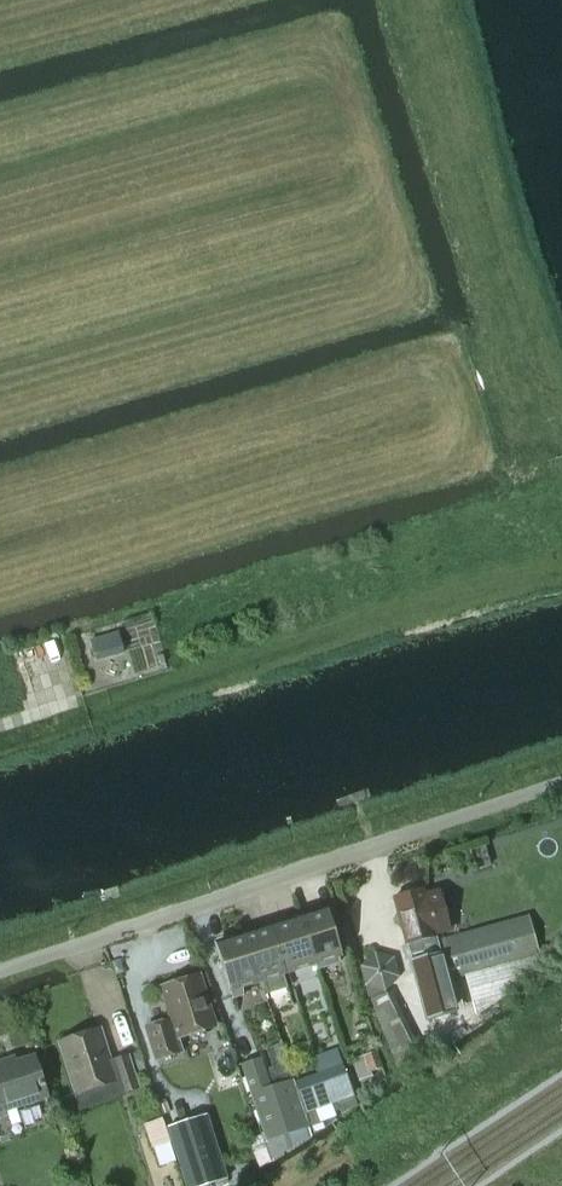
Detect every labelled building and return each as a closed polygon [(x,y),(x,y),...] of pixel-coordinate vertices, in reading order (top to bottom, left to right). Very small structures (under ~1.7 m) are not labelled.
[(96,661),(122,653),(118,634),(90,642),(96,661)] [(423,890),(394,898),(415,975),(418,974),(429,1014),(454,1007),(447,979),(450,978),(446,965),(463,960),(467,976),(536,957),(538,956),(527,916),(437,941),(435,934),(450,930),(438,888),(424,892),(423,890)] [(326,910),(298,918),(312,963),(314,962),(316,970),(340,962),(337,955),(340,954),(326,910)] [(312,963),(298,918),(273,926),(287,971),(312,963)] [(268,928),(243,936),(257,983),(264,981),(268,994),(287,988),(282,973),(268,928)] [(242,987),(257,983),(243,936),(215,945),(232,998),(242,995),(242,987)] [(385,992),(399,978),(395,958),(376,952),(361,966),(365,986),(385,992)] [(157,1061),(179,1054),(175,1040),(215,1028),(200,977),(161,989),(170,1019),(146,1028),(157,1061)] [(420,1052),(390,991),(370,998),(380,1028),(382,1027),(395,1062),(410,1056),(420,1052)] [(110,1064),(99,1030),(60,1043),(77,1096),(82,1108),(137,1090),(127,1059),(110,1064)] [(357,1081),(371,1077),(369,1073),(381,1068),(374,1053),(351,1061),(357,1081)] [(34,1054),(9,1062),(8,1057),(0,1060),(0,1119),(8,1116),(6,1112),(48,1099),(34,1054)] [(271,1088),(268,1078),(262,1059),(241,1066),(265,1140),(307,1127),(292,1081),(271,1088)] [(330,1105),(353,1097),(342,1065),(319,1073),(330,1105)] [(305,1114),(330,1105),(319,1073),(295,1082),(305,1114)] [(168,1127),(186,1185),(206,1185),(227,1179),(207,1115),(168,1127)] [(151,1149),(167,1144),(170,1142),(162,1117),(143,1124),(146,1132),(151,1149)]
